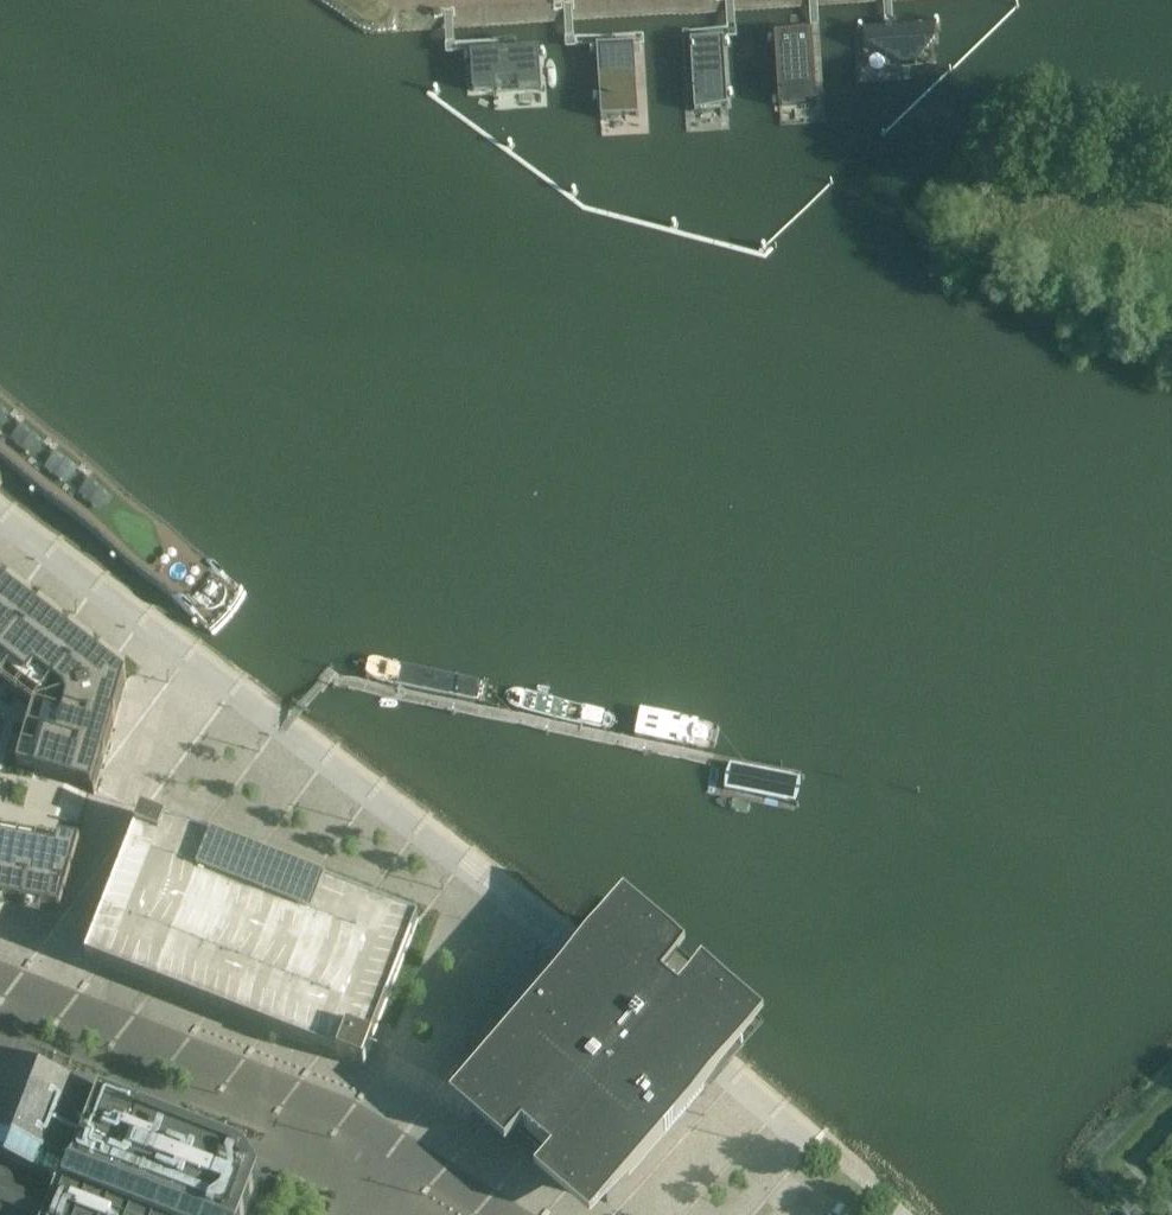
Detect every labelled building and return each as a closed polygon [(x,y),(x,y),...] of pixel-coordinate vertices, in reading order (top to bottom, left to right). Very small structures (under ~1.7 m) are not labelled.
[(935,60),(933,22),(862,27),(863,46),(864,65),(907,62),(935,60)] [(812,31),(774,33),(779,105),(781,105),(781,104),(816,102),(815,84),(815,74),(812,31)] [(727,102),(723,36),(690,38),(694,105),(727,102)] [(640,112),(636,41),(598,44),(602,115),(640,112)] [(540,47),(471,52),(474,90),(543,85),(540,47)] [(61,914),(64,903),(84,831),(75,828),(55,822),(65,788),(94,797),(95,795),(112,735),(116,722),(118,715),(127,684),(123,681),(126,676),(109,663),(104,659),(100,664),(92,657),(95,653),(79,641),(73,636),(69,640),(61,633),(64,629),(49,618),(42,612),(39,617),(29,610),(33,605),(20,596),(12,589),(8,593),(0,587),(0,718),(7,723),(0,747),(0,903),(61,914)] [(418,923),(214,843),(167,825),(166,825),(167,824),(141,814),(134,832),(135,833),(85,961),(107,969),(140,982),(164,992),(290,1041),(303,1046),(364,1069),(364,1068),(374,1043),(372,1043),(379,1024),(379,1023),(381,1019),(404,959),(418,924),(419,924),(419,923),(418,923)] [(450,1104),(505,1151),(518,1136),(549,1163),(536,1178),(580,1214),(598,1214),(740,1050),(764,1023),(702,970),(674,1003),(656,988),(684,955),(623,903),(603,926),(450,1104)] [(258,1186),(259,1185),(259,1184),(243,1161),(241,1161),(124,1115),(108,1109),(99,1106),(98,1107),(67,1094),(14,1074),(0,1069),(0,1214),(247,1214),(258,1186)]
